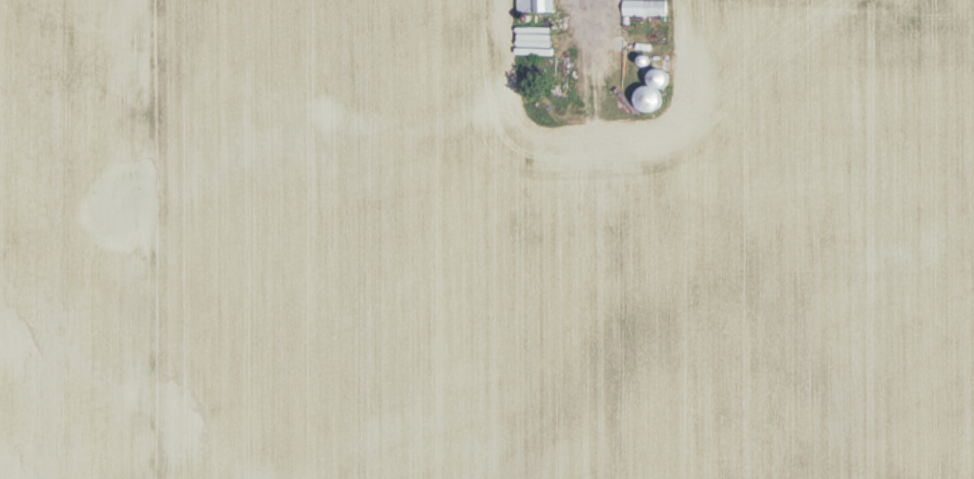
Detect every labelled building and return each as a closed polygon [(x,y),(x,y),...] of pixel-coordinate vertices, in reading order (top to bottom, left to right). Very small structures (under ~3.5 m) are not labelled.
[(549,0),(512,0),(512,15),(549,14),(549,0)] [(637,88),(630,109),(648,116),(655,94),(637,88)]
